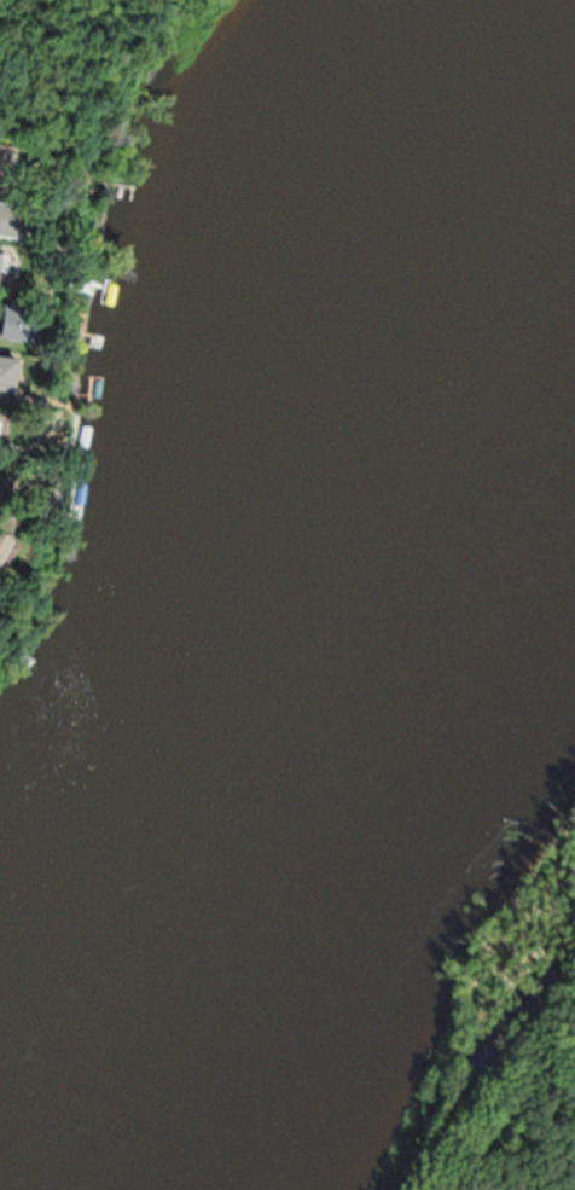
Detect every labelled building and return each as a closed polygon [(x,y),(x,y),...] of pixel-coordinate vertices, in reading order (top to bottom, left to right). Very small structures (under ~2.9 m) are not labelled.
[(11,150),(0,150),(0,187),(11,187),(11,150)] [(12,240),(17,207),(0,205),(0,238),(12,240)] [(1,346),(34,346),(34,312),(1,312),(1,346)] [(0,362),(0,397),(11,399),(16,364),(0,362)]
